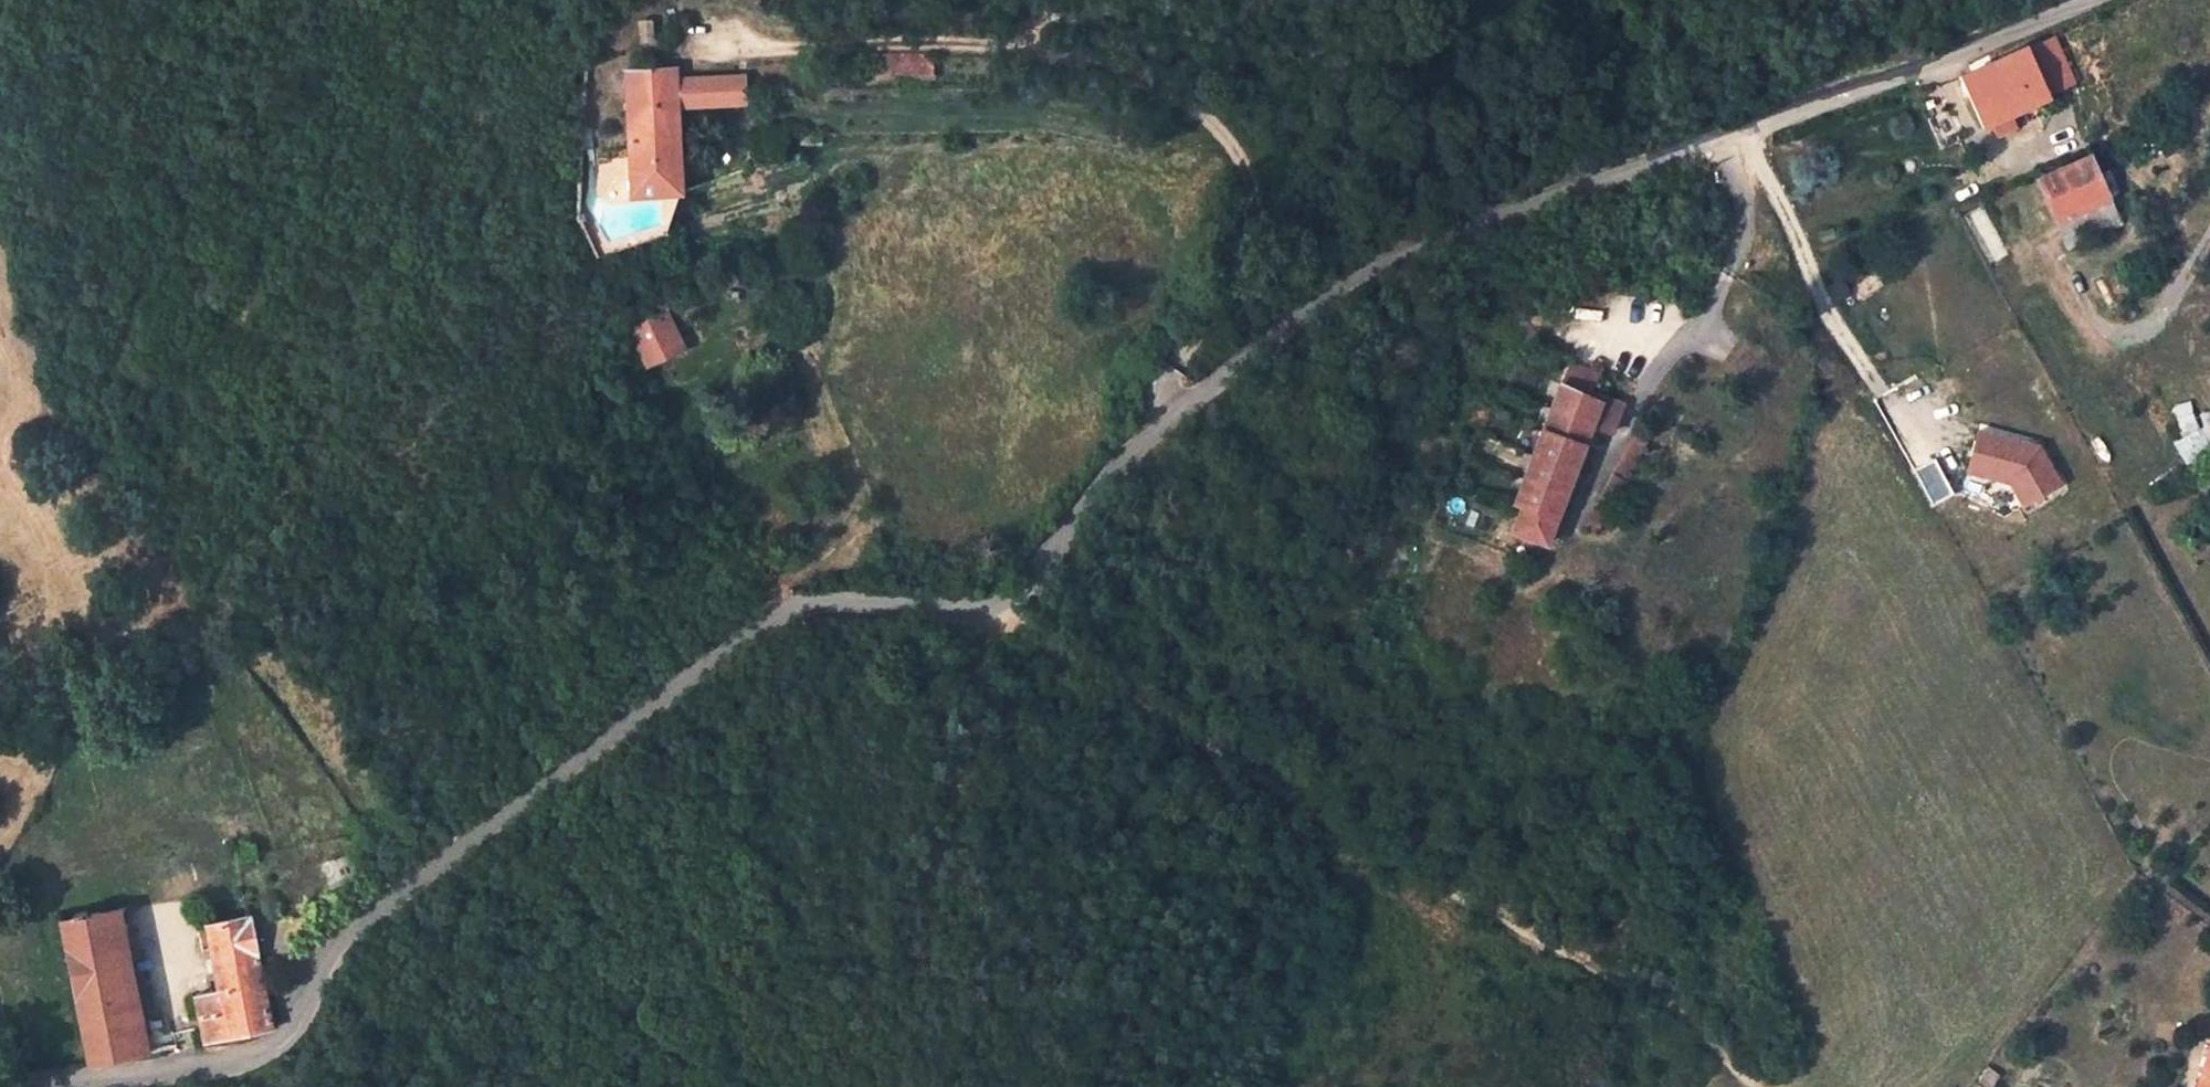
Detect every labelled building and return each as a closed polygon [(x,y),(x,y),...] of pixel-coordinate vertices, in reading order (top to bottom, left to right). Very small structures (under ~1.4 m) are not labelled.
[(1961,76),(1985,128),(2049,98),(2026,47),(1990,63),(1961,76)] [(931,56),(880,57),(880,74),(931,73),(931,56)] [(676,70),(625,73),(630,198),(682,193),(678,110),(742,105),(740,76),(676,80),(676,70)] [(2038,179),(2045,198),(2057,223),(2110,199),(2089,156),(2038,179)] [(2057,223),(2067,247),(2122,223),(2110,199),(2057,223)] [(685,351),(664,311),(629,328),(647,369),(685,351)] [(771,317),(759,321),(763,331),(775,326),(771,317)] [(1541,435),(1515,502),(1523,505),(1556,517),(1591,424),(1600,402),(1593,399),(1559,384),(1541,435)] [(1591,424),(1611,432),(1622,405),(1595,394),(1593,399),(1600,402),(1591,424)] [(2183,459),(2209,442),(2183,402),(2173,409),(2190,433),(2173,444),(2183,459)] [(2025,505),(2062,483),(2039,446),(1980,430),(1969,471),(2012,482),(2025,505)] [(1598,531),(1647,443),(1634,436),(1585,524),(1598,531)] [(1556,517),(1523,505),(1513,531),(1546,543),(1556,517)] [(148,1053),(119,911),(61,922),(88,1065),(148,1053)] [(250,919),(205,928),(217,994),(196,998),(204,1042),(272,1029),(250,919)] [(2199,1086),(2209,1086),(2209,1054),(2199,1086)]
